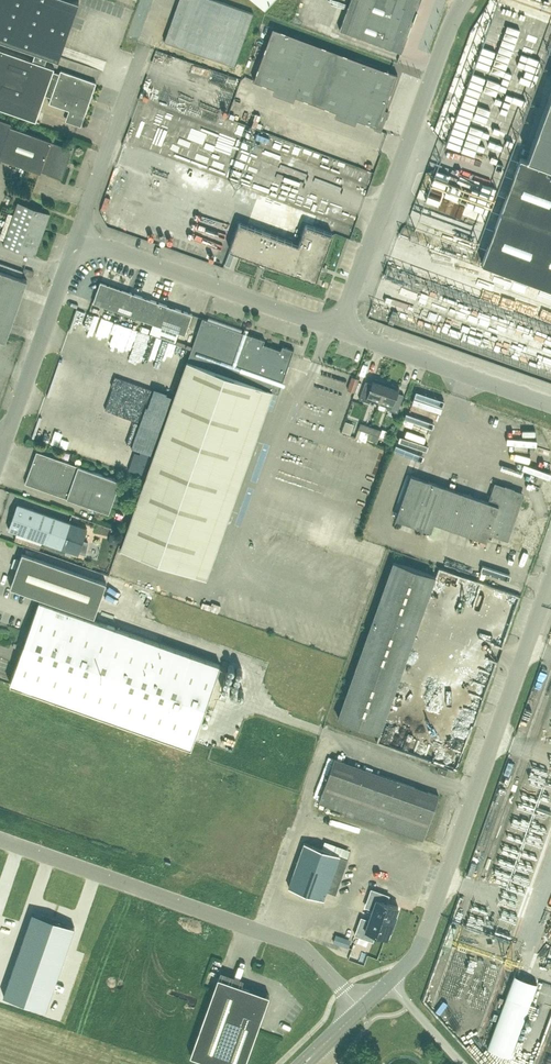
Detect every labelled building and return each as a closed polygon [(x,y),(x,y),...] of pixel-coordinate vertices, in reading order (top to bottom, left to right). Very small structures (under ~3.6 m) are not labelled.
[(44,64),(48,53),(58,57),(78,0),(0,0),(0,36),(36,49),(32,60),(44,64)] [(217,0),(178,0),(164,41),(234,66),(253,13),(217,0)] [(264,9),(271,0),(254,0),(264,9)] [(339,29),(401,52),(420,0),(349,0),(339,29)] [(494,29),(503,31),(508,5),(498,3),(494,29)] [(516,8),(514,15),(525,18),(527,11),(516,8)] [(521,26),(529,28),(529,27),(534,28),(535,24),(519,20),(518,21),(508,18),(507,24),(521,28),(521,26)] [(397,74),(272,27),(253,80),(378,126),(397,74)] [(0,48),(0,108),(35,120),(44,95),(50,97),(48,102),(69,110),(66,119),(81,124),(96,82),(60,70),(59,73),(53,71),(54,67),(44,64),(32,60),(0,48)] [(526,158),(520,156),(481,262),(550,287),(550,89),(526,158)] [(168,90),(165,107),(179,110),(182,92),(168,90)] [(0,118),(0,158),(40,172),(41,171),(61,178),(72,149),(51,142),(51,140),(9,125),(10,122),(0,118)] [(252,161),(258,163),(263,150),(256,148),(252,161)] [(271,178),(275,168),(268,166),(265,176),(271,178)] [(254,169),(249,185),(256,187),(261,171),(254,169)] [(268,191),(271,179),(264,177),(261,189),(268,191)] [(432,190),(430,201),(438,203),(441,191),(432,190)] [(293,191),(290,199),(311,207),(314,199),(293,191)] [(17,202),(13,215),(8,213),(0,235),(0,238),(4,239),(2,244),(34,256),(49,213),(17,202)] [(298,243),(238,222),(228,249),(261,261),(260,265),(264,266),(265,263),(288,271),(315,281),(319,272),(322,273),(325,266),(321,265),(332,234),(305,224),(298,243)] [(5,341),(27,279),(0,270),(0,339),(5,341)] [(151,322),(158,301),(129,291),(129,292),(100,282),(97,291),(96,291),(93,302),(151,322)] [(158,301),(151,322),(184,334),(192,313),(158,301)] [(264,339),(202,317),(120,548),(195,574),(261,387),(278,393),(293,349),(282,345),(280,349),(263,343),(264,339)] [(311,371),(314,360),(305,358),(302,369),(311,371)] [(81,401),(90,370),(70,364),(66,379),(70,380),(65,396),(81,401)] [(370,400),(379,403),(386,382),(373,378),(371,383),(365,380),(359,399),(369,402),(370,400)] [(399,387),(386,382),(379,403),(387,406),(386,408),(397,412),(403,394),(397,392),(399,387)] [(40,432),(49,436),(54,423),(45,420),(40,432)] [(347,420),(344,430),(353,433),(356,423),(347,420)] [(366,438),(370,426),(361,423),(359,429),(361,430),(359,436),(366,438)] [(381,430),(370,426),(366,438),(376,442),(381,430)] [(67,442),(70,434),(62,431),(59,439),(67,442)] [(114,441),(103,441),(103,445),(94,445),(94,455),(113,456),(114,441)] [(118,480),(36,451),(25,483),(107,512),(118,480)] [(489,501),(411,474),(395,518),(430,530),(434,522),(486,540),(489,531),(506,537),(522,493),(495,484),(489,501)] [(70,522),(17,503),(8,529),(78,554),(79,552),(85,554),(90,541),(83,539),(87,528),(70,522)] [(106,582),(22,552),(10,586),(94,616),(106,582)] [(435,575),(393,560),(337,717),(379,732),(435,575)] [(121,600),(130,593),(122,584),(114,590),(121,600)] [(136,599),(152,605),(157,592),(141,586),(136,599)] [(361,600),(358,608),(365,610),(367,603),(361,600)] [(220,665),(92,619),(39,601),(9,683),(191,747),(193,740),(220,665)] [(224,746),(225,737),(206,734),(205,742),(224,746)] [(438,795),(334,758),(318,801),(423,838),(438,795)] [(544,837),(549,826),(536,820),(531,832),(544,837)] [(348,858),(303,842),(288,886),(323,899),(326,890),(335,893),(348,858)] [(370,914),(393,922),(396,914),(395,914),(398,906),(381,900),(384,893),(371,888),(365,903),(373,906),(370,914)] [(32,911),(23,940),(44,947),(53,919),(32,911)] [(393,922),(370,914),(368,921),(360,919),(354,934),(368,939),(370,931),(387,937),(390,929),(391,929),(393,922)] [(53,919),(46,939),(56,943),(63,922),(53,919)] [(63,922),(56,943),(67,947),(74,926),(63,922)] [(338,935),(336,943),(351,947),(353,940),(338,935)] [(46,939),(43,950),(64,957),(67,947),(46,939)] [(23,940),(19,950),(40,957),(43,950),(44,947),(23,940)] [(19,950),(3,995),(24,1002),(32,981),(35,971),(39,960),(40,957),(19,950)] [(40,957),(39,960),(60,968),(64,957),(43,950),(40,957)] [(39,960),(35,971),(56,978),(60,968),(39,960)] [(35,971),(32,981),(53,988),(56,978),(35,971)] [(218,977),(191,1055),(216,1063),(245,1063),(269,995),(218,977)] [(32,981),(24,1002),(45,1009),(53,988),(32,981)] [(507,995),(488,1047),(510,1055),(529,1003),(507,995)]
